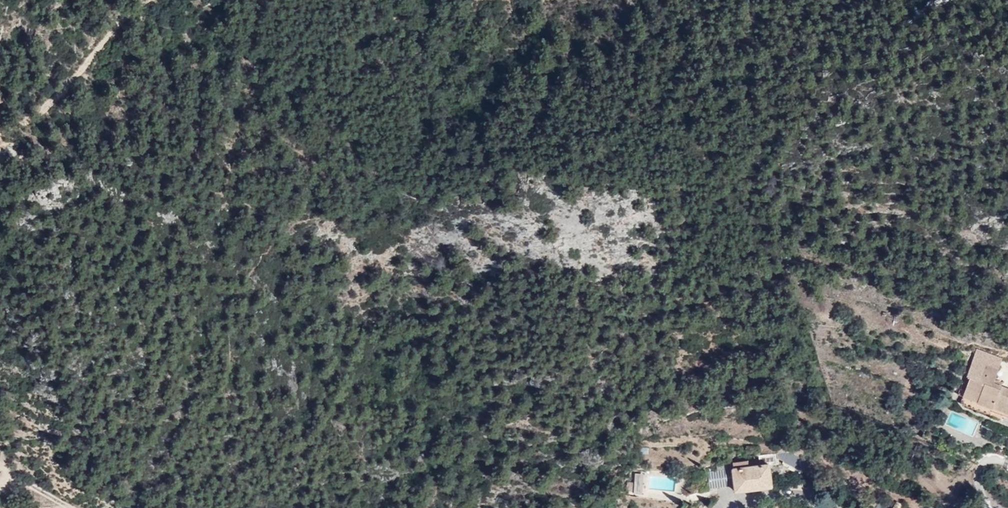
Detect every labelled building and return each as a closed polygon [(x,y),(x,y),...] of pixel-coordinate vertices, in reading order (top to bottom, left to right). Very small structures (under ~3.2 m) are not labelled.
[(977,349),(973,360),(985,364),(986,363),(998,368),(1002,359),(977,349)] [(977,401),(993,407),(994,404),(1007,409),(1007,388),(1001,386),(1000,388),(992,385),(993,380),(998,368),(986,363),(985,364),(973,360),(967,376),(970,377),(964,391),(979,397),(977,401)] [(962,396),(977,401),(979,397),(964,391),(962,396)] [(993,407),(1007,413),(1007,409),(994,404),(993,407)] [(758,455),(759,460),(759,465),(769,464),(769,465),(778,463),(777,452),(758,455)] [(735,484),(733,469),(730,469),(729,458),(716,459),(717,470),(708,472),(710,487),(735,484)] [(759,465),(759,460),(733,463),(733,469),(735,484),(736,491),(772,486),(769,465),(769,464),(759,465)] [(643,495),(643,473),(635,473),(635,495),(643,495)] [(894,506),(879,499),(874,507),(892,507),(894,506)]
